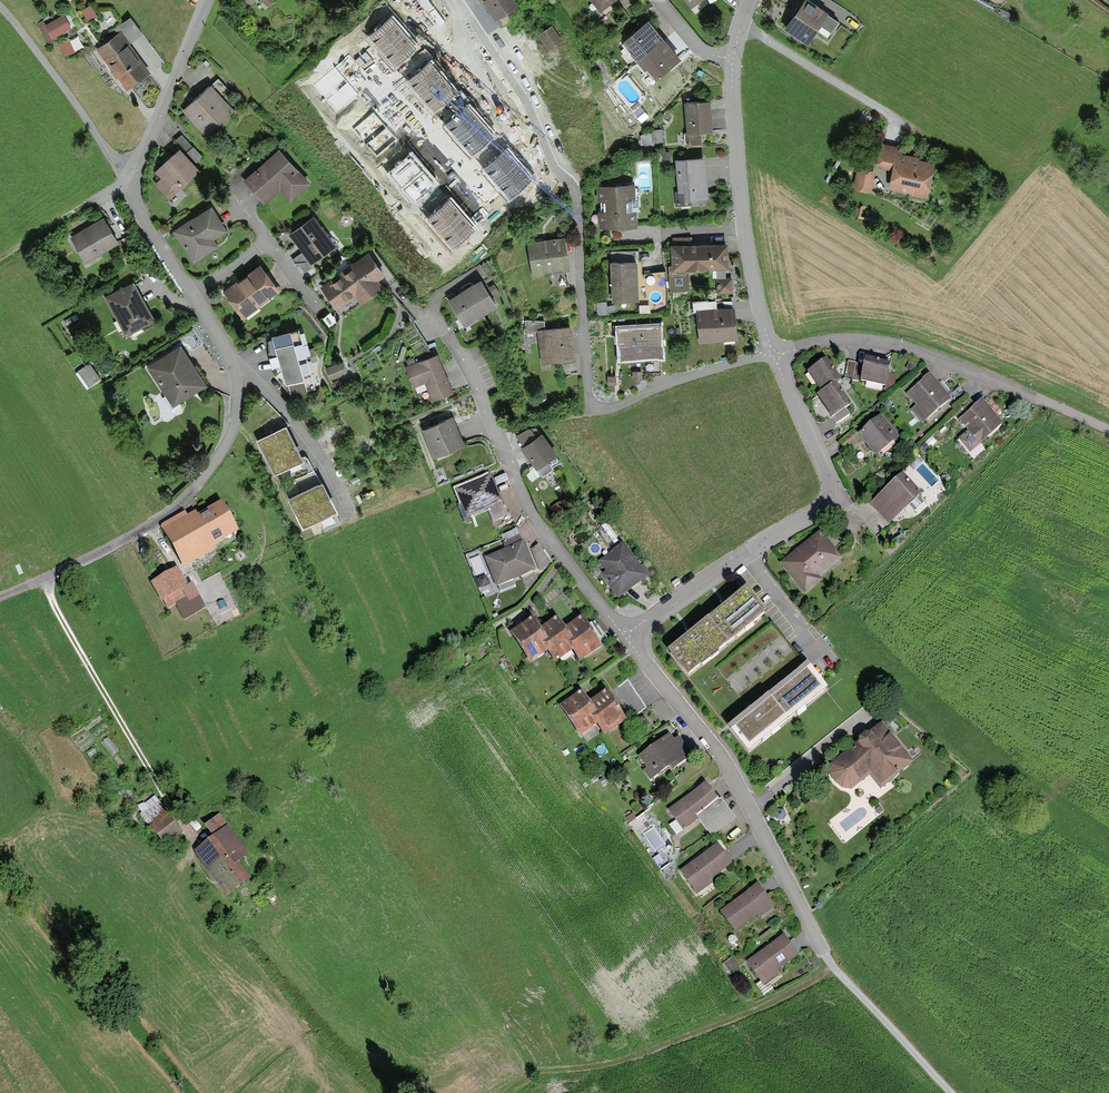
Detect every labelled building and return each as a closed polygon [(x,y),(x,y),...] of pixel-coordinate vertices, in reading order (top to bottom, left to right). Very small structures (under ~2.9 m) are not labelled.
[(481,0),(495,19),(518,3),(516,0),(482,0),(481,0)] [(615,0),(591,0),(601,12),(615,0)] [(813,0),(803,0),(784,28),(807,43),(820,25),(831,32),(839,20),(828,12),(829,11),(813,0)] [(64,14),(46,24),(43,19),(37,23),(50,45),(55,42),(53,38),(72,27),(64,14)] [(114,28),(118,33),(121,30),(130,42),(143,32),(130,16),(114,28)] [(656,78),(681,57),(649,18),(623,39),(625,41),(623,42),(653,79),(656,77),(656,78)] [(416,47),(393,20),(371,39),(395,66),(416,47)] [(538,33),(549,49),(563,39),(553,23),(538,33)] [(96,48),(126,90),(151,71),(130,42),(121,30),(118,33),(96,48)] [(526,53),(534,63),(548,52),(541,42),(526,53)] [(453,92),(430,66),(409,84),(432,111),(453,92)] [(358,94),(334,67),(313,86),(336,112),(358,94)] [(182,110),(208,138),(238,111),(228,100),(234,95),(219,77),(212,83),(211,83),(182,110)] [(701,131),(714,130),(711,98),(684,101),(687,131),(685,131),(686,144),(702,143),(701,131)] [(641,106),(633,112),(640,120),(647,114),(641,106)] [(492,135),(469,109),(448,128),(471,154),(492,135)] [(397,138),(374,112),(353,130),(376,157),(397,138)] [(663,141),(662,128),(651,129),(651,130),(653,143),(663,141)] [(653,143),(651,130),(649,130),(640,134),(642,145),(653,143)] [(193,145),(182,134),(176,139),(187,151),(193,145)] [(893,169),(889,187),(912,192),(911,195),(927,199),(935,162),(920,158),(921,156),(902,152),(903,146),(882,142),(877,165),(893,169)] [(203,156),(193,145),(187,151),(197,162),(203,156)] [(155,183),(169,199),(201,169),(180,146),(155,170),(161,177),(155,183)] [(279,147),(243,180),(264,203),(280,188),(291,200),(311,182),(279,147)] [(671,159),(670,151),(660,151),(661,160),(671,159)] [(529,178),(506,152),(485,170),(508,197),(529,178)] [(686,201),(709,198),(705,156),(676,158),(679,190),(675,191),(676,205),(686,204),(686,201)] [(436,184),(412,158),(391,177),(414,203),(436,184)] [(853,188),(871,192),(876,170),(858,166),(853,188)] [(599,227),(638,225),(636,182),(596,184),(597,200),(601,200),(602,210),(598,210),(599,227)] [(473,230),(450,203),(429,222),(452,249),(473,230)] [(212,204),(172,230),(194,263),(219,246),(214,239),(229,229),(212,204)] [(312,264),(337,245),(314,214),(289,233),(312,264)] [(104,216),(70,236),(86,262),(120,242),(104,216)] [(138,249),(130,234),(122,238),(131,253),(138,249)] [(565,235),(527,241),(532,277),(546,275),(545,272),(570,268),(565,235)] [(728,241),(671,244),(672,265),(669,265),(670,291),(691,290),(690,270),(716,269),(716,277),(717,277),(726,277),(726,269),(730,268),(728,241)] [(369,250),(320,286),(338,310),(356,296),(361,304),(385,286),(379,278),(386,273),(369,250)] [(612,250),(612,259),(634,258),(634,250),(612,250)] [(305,271),(312,266),(301,252),(292,259),(297,266),(300,264),(305,271)] [(638,259),(611,260),(613,301),(640,300),(639,287),(668,282),(666,270),(639,274),(638,259)] [(260,262),(223,291),(244,318),(281,289),(260,262)] [(717,277),(718,293),(733,292),(732,277),(726,277),(717,277)] [(481,278),(447,299),(465,326),(499,305),(481,278)] [(104,296),(126,336),(156,319),(134,279),(104,296)] [(495,283),(489,287),(495,298),(501,294),(495,283)] [(341,307),(345,312),(359,302),(355,296),(341,307)] [(697,312),(700,342),(738,338),(735,306),(717,308),(716,299),(709,300),(709,298),(693,300),(694,312),(697,312)] [(541,363),(576,358),(572,323),(546,327),(545,320),(526,319),(524,333),(537,331),(541,363)] [(660,323),(618,326),(621,361),(663,357),(660,323)] [(316,386),(299,326),(272,334),(272,336),(269,339),(269,356),(274,373),(292,393),(316,386)] [(162,397),(172,412),(182,405),(180,403),(208,384),(181,343),(147,366),(166,395),(162,397)] [(408,364),(405,366),(414,387),(426,382),(433,400),(454,392),(438,352),(416,361),(414,357),(406,360),(408,364)] [(861,381),(886,386),(889,373),(891,363),(866,358),(864,365),(861,381)] [(827,359),(807,372),(821,393),(837,383),(841,380),(827,359)] [(348,373),(343,361),(326,367),(331,380),(348,373)] [(76,372),(87,389),(102,379),(90,362),(76,372)] [(861,381),(864,365),(848,362),(845,378),(861,381)] [(906,369),(913,373),(916,367),(909,363),(906,369)] [(641,369),(633,370),(634,379),(642,378),(641,369)] [(897,375),(889,373),(886,386),(885,391),(895,385),(897,375)] [(930,374),(906,394),(916,405),(911,410),(922,423),(951,399),(930,374)] [(821,393),(817,396),(832,417),(846,408),(851,404),(837,383),(821,393)] [(982,400),(959,420),(968,431),(958,439),(970,453),(1004,425),(982,400)] [(850,415),(846,408),(832,417),(837,424),(850,415)] [(454,415),(423,428),(434,457),(465,444),(454,415)] [(858,434),(876,456),(900,437),(881,415),(858,434)] [(256,439),(274,473),(290,465),(305,457),(304,456),(287,423),(256,439)] [(521,448),(537,469),(558,454),(542,431),(536,436),(532,430),(514,434),(523,447),(521,448)] [(853,430),(839,442),(847,451),(861,439),(853,430)] [(913,437),(918,441),(922,436),(917,431),(913,437)] [(921,447),(927,453),(931,448),(925,443),(921,447)] [(305,455),(304,456),(305,457),(290,465),(303,489),(320,480),(308,457),(305,455)] [(903,473),(870,505),(889,525),(922,493),(903,473)] [(491,476),(455,490),(460,503),(457,504),(465,524),(472,521),(470,517),(487,510),(487,508),(501,502),(491,476)] [(303,489),(287,497),(303,528),(319,520),(335,512),(339,510),(323,479),(320,480),(303,489)] [(161,528),(184,568),(218,550),(216,546),(240,532),(223,501),(198,514),(196,511),(188,516),(185,511),(162,524),(161,528)] [(562,501),(552,508),(558,518),(568,512),(562,501)] [(503,507),(501,502),(487,508),(487,510),(492,522),(497,520),(499,526),(513,521),(510,513),(509,514),(506,506),(503,507)] [(341,522),(335,512),(319,520),(324,530),(341,522)] [(615,540),(605,526),(598,531),(608,545),(615,540)] [(506,549),(485,558),(497,588),(499,587),(501,592),(516,586),(513,580),(536,571),(524,542),(523,542),(517,529),(500,536),(506,549)] [(820,531),(780,563),(805,595),(823,580),(820,577),(842,559),(820,531)] [(601,575),(619,600),(652,575),(644,564),(641,566),(623,543),(599,561),(606,571),(601,575)] [(538,545),(532,549),(540,572),(552,563),(538,545)] [(178,568),(151,583),(162,601),(189,586),(178,568)] [(477,579),(481,588),(490,584),(486,576),(477,579)] [(206,608),(192,584),(189,586),(162,601),(167,611),(176,606),(184,621),(206,608)] [(747,589),(709,620),(730,645),(768,614),(747,589)] [(533,618),(534,620),(538,618),(533,610),(526,614),(529,620),(533,618)] [(558,617),(540,629),(549,642),(543,645),(548,653),(556,664),(573,652),(568,645),(574,642),(565,628),(558,617)] [(582,617),(565,628),(574,642),(568,645),(573,652),(580,663),(603,648),(582,617)] [(529,620),(510,633),(530,665),(548,653),(543,645),(549,642),(540,629),(534,620),(533,618),(529,620)] [(709,620),(668,652),(688,677),(729,645),(709,620)] [(803,663),(772,623),(716,667),(747,706),(803,663)] [(808,665),(769,696),(789,722),(828,690),(808,665)] [(647,708),(628,679),(612,690),(632,719),(647,708)] [(582,691),(559,707),(580,738),(597,726),(592,719),(598,715),(589,702),(582,691)] [(607,691),(589,702),(598,715),(592,719),(597,726),(604,737),(628,721),(607,691)] [(769,696),(729,729),(749,754),(789,722),(769,696)] [(644,717),(636,723),(643,731),(650,725),(644,717)] [(914,764),(882,723),(868,734),(866,734),(859,740),(859,741),(831,763),(830,774),(834,782),(842,789),(851,790),(871,775),(881,789),(914,764)] [(670,734),(638,756),(647,768),(643,771),(650,781),(670,766),(673,770),(693,756),(679,737),(675,740),(670,734)] [(706,782),(667,810),(683,831),(699,820),(712,838),(737,820),(722,800),(720,802),(706,782)] [(148,826),(167,812),(155,796),(144,804),(148,808),(139,814),(148,826)] [(167,812),(148,826),(164,848),(183,834),(167,812)] [(213,837),(195,851),(200,862),(217,884),(221,880),(232,895),(251,880),(239,864),(248,855),(220,815),(204,826),(213,837)] [(717,843),(679,871),(697,896),(714,884),(711,880),(732,864),(717,843)] [(758,883),(719,912),(735,933),(758,916),(760,919),(776,907),(758,883)] [(784,935),(746,962),(764,986),(781,973),(779,970),(799,955),(784,935)] [(729,938),(728,941),(732,947),(736,948),(739,946),(739,942),(735,936),(732,936),(729,938)] [(739,969),(732,958),(723,963),(731,975),(739,969)]
